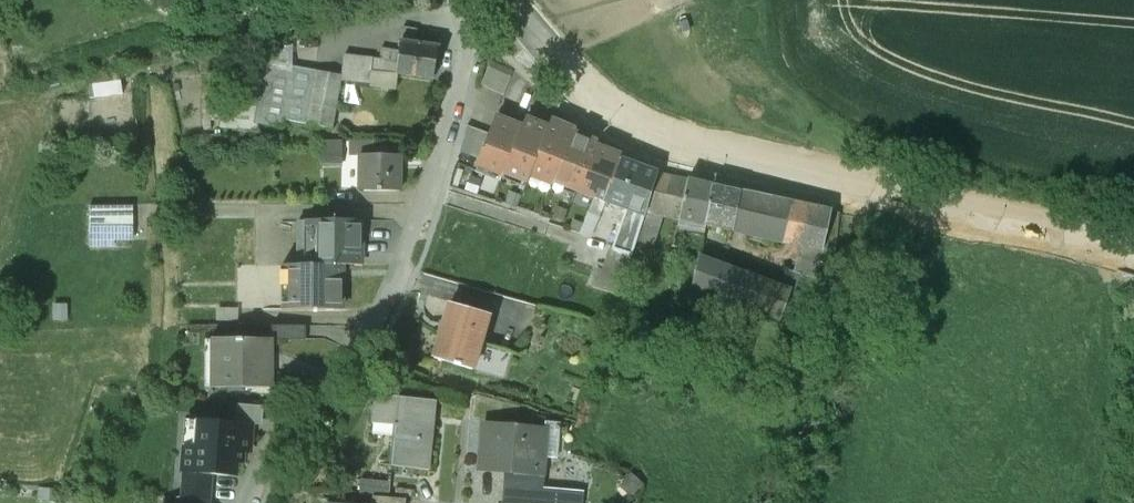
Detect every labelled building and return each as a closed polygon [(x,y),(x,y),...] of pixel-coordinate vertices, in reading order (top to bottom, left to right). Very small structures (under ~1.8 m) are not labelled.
[(401,43),(388,41),(387,52),(400,53),(397,75),(434,79),(438,47),(416,45),(418,31),(403,29),(401,43)] [(397,75),(400,53),(387,52),(386,59),(362,56),(361,70),(397,75)] [(513,70),(491,61),(481,85),(504,94),(513,70)] [(285,119),(331,128),(341,77),(271,63),(260,120),(283,125),(285,119)] [(86,84),(87,96),(122,92),(120,79),(86,84)] [(619,159),(576,127),(562,114),(555,131),(525,119),(521,128),(497,118),(490,134),(480,159),(474,172),(482,175),(485,168),(502,175),(503,172),(526,182),(529,175),(552,185),(554,180),(575,189),(575,191),(593,198),(599,185),(607,190),(619,159)] [(490,134),(466,124),(459,150),(480,159),(490,134)] [(351,162),(351,137),(328,137),(327,162),(351,162)] [(401,191),(401,155),(360,155),(360,191),(401,191)] [(657,173),(619,159),(607,190),(599,185),(593,198),(588,210),(595,213),(598,207),(608,211),(611,203),(632,210),(625,214),(622,224),(617,222),(615,228),(620,229),(614,249),(631,255),(645,210),(657,173)] [(657,173),(645,210),(678,219),(687,180),(657,173)] [(740,191),(687,180),(678,219),(732,230),(740,191)] [(838,212),(740,191),(732,230),(822,250),(829,251),(838,212)] [(94,202),(94,243),(139,243),(139,202),(94,202)] [(298,220),(298,264),(341,264),(341,265),(360,265),(360,220),(298,220)] [(702,235),(675,229),(664,279),(693,285),(699,253),(702,235)] [(631,255),(614,249),(606,273),(597,270),(591,287),(618,295),(631,255)] [(704,255),(699,253),(693,285),(692,287),(779,320),(790,292),(790,291),(781,288),(703,258),(704,255)] [(820,264),(798,257),(794,272),(787,270),(781,288),(790,291),(790,292),(793,293),(799,274),(815,279),(820,264)] [(281,264),(281,309),(341,310),(341,265),(341,264),(298,264),(281,264)] [(487,316),(449,304),(431,358),(470,371),(487,316)] [(274,339),(275,339),(275,340),(308,340),(308,325),(274,325),(274,339)] [(213,338),(213,387),(275,387),(275,340),(275,339),(274,339),(213,338)] [(390,467),(430,470),(434,424),(430,423),(432,402),(375,396),(373,420),(394,423),(390,467)] [(181,473),(184,473),(210,475),(234,477),(235,464),(242,465),(243,453),(249,453),(252,409),(237,407),(235,424),(198,421),(196,447),(184,446),(181,473)] [(542,477),(544,457),(557,458),(559,432),(559,423),(545,422),(545,430),(485,425),(481,468),(505,470),(515,471),(514,474),(542,477)] [(514,474),(515,471),(505,470),(503,502),(583,502),(583,498),(575,497),(576,494),(541,490),(542,477),(514,474)] [(184,473),(182,497),(208,500),(210,475),(184,473)] [(375,497),(388,498),(390,483),(361,481),(360,495),(375,497)]
